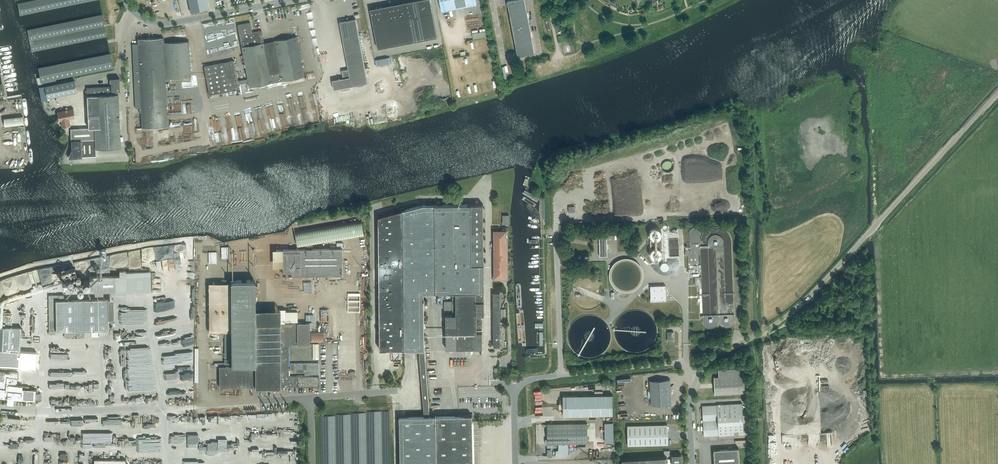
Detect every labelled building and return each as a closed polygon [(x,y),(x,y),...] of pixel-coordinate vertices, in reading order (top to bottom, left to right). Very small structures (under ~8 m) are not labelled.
[(83,2),(93,0),(35,0),(26,2),(17,4),(20,16),(83,2)] [(191,12),(208,9),(207,0),(188,0),(191,12)] [(378,48),(437,37),(430,0),(416,0),(370,9),(378,48)] [(440,2),(442,11),(450,9),(449,0),(440,0),(440,2)] [(458,0),(449,0),(450,9),(459,8),(458,0)] [(508,2),(510,15),(515,42),(518,56),(527,54),(524,39),(532,38),(527,13),(519,14),(516,0),(512,0),(508,1),(508,2)] [(102,15),(28,30),(32,52),(106,36),(102,15)] [(334,89),(368,83),(356,19),(340,22),(349,69),(342,70),(343,78),(332,80),(334,89)] [(229,61),(204,66),(210,94),(239,89),(239,84),(248,82),(249,87),(304,76),(297,37),(264,43),(261,30),(252,32),(250,22),(237,25),(248,79),(238,81),(234,60),(229,61)] [(132,44),(134,80),(136,108),(139,108),(139,113),(141,113),(142,117),(142,128),(168,127),(165,81),(168,80),(168,77),(191,76),(189,41),(163,43),(163,38),(162,38),(138,39),(138,44),(132,44)] [(39,69),(42,84),(56,81),(56,79),(113,68),(110,54),(39,69)] [(120,90),(119,77),(111,78),(111,91),(120,90)] [(39,87),(42,101),(48,100),(47,98),(77,92),(74,80),(45,86),(39,87)] [(87,96),(110,94),(110,86),(87,87),(87,90),(85,90),(85,95),(87,95),(87,96)] [(110,94),(87,96),(88,114),(96,114),(96,113),(119,112),(118,94),(117,94),(117,92),(112,92),(112,94),(110,94)] [(0,106),(0,152),(20,149),(14,104),(0,106)] [(75,117),(73,108),(58,112),(60,121),(61,120),(63,127),(71,125),(69,119),(75,117)] [(96,113),(96,114),(88,114),(89,128),(95,127),(94,123),(101,121),(119,120),(119,112),(96,113)] [(71,129),(71,140),(72,157),(82,157),(82,156),(96,156),(96,148),(121,147),(119,120),(101,121),(94,123),(95,127),(89,128),(71,129)] [(672,166),(673,164),(672,163),(672,162),(672,161),(671,160),(670,159),(668,159),(666,159),(664,159),(663,160),(663,161),(662,162),(662,164),(662,165),(662,167),(663,168),(664,169),(665,170),(667,170),(669,170),(670,169),(671,168),(672,166)] [(379,216),(380,316),(380,319),(380,349),(395,349),(419,349),(425,416),(400,417),(401,463),(473,463),(473,415),(430,416),(425,348),(424,296),(427,296),(427,293),(424,293),(424,292),(452,292),(452,301),(444,301),(444,310),(452,309),(453,314),(446,314),(446,349),(482,349),(482,333),(477,333),(477,328),(482,328),(482,321),(481,321),(481,314),(484,314),(484,204),(476,204),(476,201),(468,201),(468,204),(423,204),(393,213),(379,216)] [(361,220),(295,231),(298,246),(305,245),(364,235),(361,220)] [(695,277),(701,276),(701,244),(700,232),(699,230),(698,229),(696,228),(694,228),(692,228),(690,230),(689,232),(690,250),(690,255),(688,255),(689,277),(695,277)] [(651,239),(652,241),(653,252),(651,253),(651,256),(652,258),(653,260),(655,261),(657,262),(659,261),(661,260),(663,258),(663,255),(662,253),(661,251),(661,240),(662,238),(662,236),(662,234),(661,232),(659,231),(656,230),(654,231),(652,232),(651,234),(650,236),(651,239)] [(506,231),(495,231),(496,276),(493,276),(493,280),(502,280),(502,277),(506,277),(506,231)] [(708,243),(709,248),(716,248),(724,248),(724,243),(723,240),(722,238),(720,236),(717,235),(715,236),(712,237),(710,238),(709,241),(708,243)] [(599,256),(607,256),(607,246),(606,242),(606,237),(599,237),(599,256)] [(200,260),(205,260),(204,238),(196,239),(196,262),(200,262),(200,260)] [(679,256),(679,239),(669,239),(670,257),(679,256)] [(283,266),(283,275),(309,275),(343,275),(343,249),(337,249),(330,249),(328,249),(317,249),(312,249),(312,245),(305,245),(305,249),(283,249),(283,266)] [(158,260),(175,258),(174,253),(171,253),(170,247),(163,248),(159,248),(160,254),(157,254),(158,260)] [(630,259),(628,259),(627,259),(625,259),(624,259),(622,259),(621,260),(619,260),(618,261),(617,262),(616,263),(615,264),(614,265),(613,266),(612,267),(611,268),(611,270),(610,271),(610,273),(610,274),(609,276),(610,277),(610,279),(610,280),(611,282),(611,283),(612,284),(613,285),(613,287),(614,288),(616,289),(617,290),(618,290),(619,291),(621,292),(622,292),(624,292),(625,293),(627,293),(628,293),(630,292),(631,292),(632,292),(634,291),(635,290),(636,290),(638,289),(639,288),(640,287),(641,285),(641,284),(642,283),(643,282),(643,280),(643,279),(644,277),(644,276),(644,274),(643,273),(643,271),(643,270),(642,269),(641,267),(641,266),(640,265),(639,264),(638,263),(636,262),(635,261),(634,260),(632,260),(631,259),(630,259)] [(669,269),(670,267),(669,266),(669,265),(668,264),(667,263),(666,263),(664,263),(663,263),(662,264),(661,265),(661,266),(661,268),(661,269),(662,270),(663,271),(664,271),(665,272),(667,271),(668,271),(669,270),(669,269)] [(125,271),(125,270),(119,270),(119,276),(113,276),(113,275),(89,276),(89,279),(83,280),(83,286),(93,286),(93,291),(95,291),(95,294),(103,294),(103,291),(115,291),(115,293),(126,293),(126,291),(151,291),(150,271),(125,271)] [(29,288),(28,291),(30,292),(39,289),(41,284),(41,283),(41,281),(41,278),(36,278),(34,278),(34,280),(37,281),(40,281),(36,282),(34,282),(33,284),(30,283),(31,279),(31,278),(28,278),(30,279),(30,281),(28,287),(26,287),(29,288)] [(230,280),(230,282),(230,288),(208,289),(209,328),(208,328),(208,332),(217,332),(217,335),(220,335),(220,332),(224,332),(224,362),(214,362),(214,366),(219,365),(219,387),(255,386),(259,386),(297,386),(319,386),(318,375),(318,363),(290,363),(290,368),(288,368),(288,345),(309,345),(309,330),(311,330),(311,323),(297,323),(297,311),(285,311),(285,321),(291,321),(291,323),(280,323),(255,323),(255,309),(254,280),(230,280)] [(666,300),(666,285),(650,286),(651,301),(666,300)] [(64,295),(49,295),(49,331),(56,331),(91,330),(92,335),(99,335),(98,320),(109,319),(108,299),(64,300),(64,295)] [(711,315),(702,315),(702,321),(704,324),(705,326),(708,327),(713,327),(715,326),(717,324),(719,322),(720,324),(722,326),(724,327),(729,327),(730,326),(732,325),(733,323),(734,320),(734,315),(726,315),(718,315),(711,315)] [(19,368),(22,328),(0,326),(0,366),(19,368)] [(323,342),(323,331),(311,331),(311,342),(323,342)] [(719,376),(714,377),(715,394),(745,393),(744,369),(718,370),(719,376)] [(6,398),(6,404),(13,405),(14,399),(21,399),(35,400),(40,400),(41,394),(38,394),(37,394),(38,390),(37,390),(36,390),(29,389),(29,387),(16,385),(16,383),(17,383),(18,373),(9,372),(9,373),(0,372),(0,398),(6,398)] [(671,404),(670,379),(650,380),(651,405),(671,404)] [(613,415),(613,394),(563,395),(563,415),(613,415)] [(717,404),(717,405),(718,420),(743,418),(742,403),(717,404)] [(719,435),(718,420),(717,405),(702,406),(704,436),(719,435)] [(718,420),(719,435),(744,434),(743,418),(718,420)] [(605,442),(614,442),(614,422),(605,422),(605,442)] [(587,423),(547,424),(548,444),(588,443),(587,423)] [(628,446),(668,444),(667,424),(627,425),(628,446)] [(739,448),(714,450),(714,463),(740,463),(739,448)] [(672,463),(682,463),(682,454),(671,455),(672,463)]
